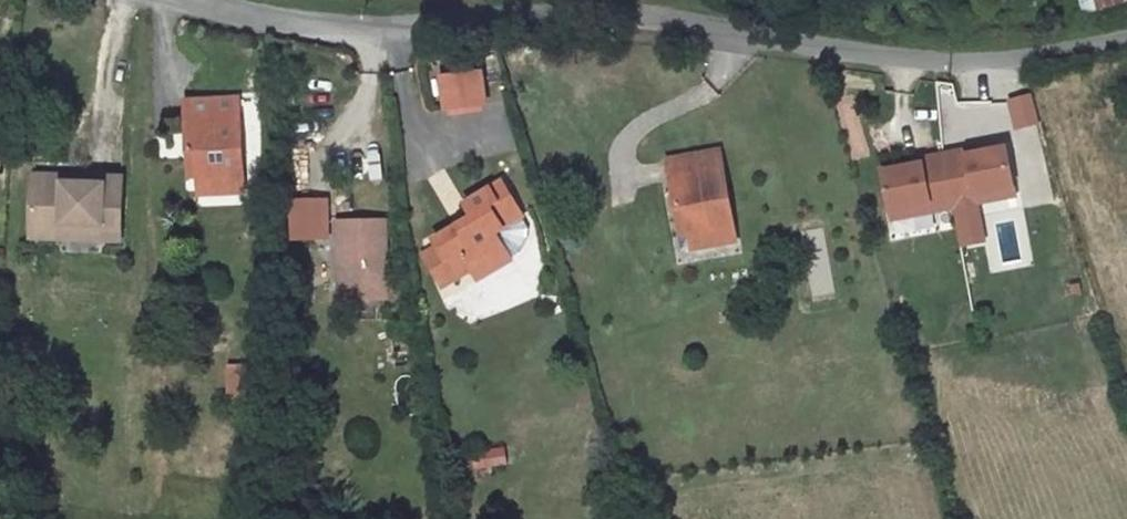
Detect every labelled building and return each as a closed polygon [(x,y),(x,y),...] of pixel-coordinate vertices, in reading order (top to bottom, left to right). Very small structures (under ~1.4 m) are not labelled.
[(1086,28),(1126,17),(1126,0),(1082,0),(1079,1),(1086,28)] [(482,72),(443,77),(447,110),(486,105),(482,72)] [(1042,122),(1033,93),(1004,102),(1013,132),(1042,122)] [(238,100),(186,102),(189,151),(197,151),(199,179),(242,176),(238,100)] [(1005,146),(967,154),(966,148),(943,153),(954,206),(962,244),(985,239),(975,192),(1013,185),(1005,146)] [(197,151),(189,151),(190,179),(199,179),(197,151)] [(735,243),(719,151),(668,160),(676,208),(673,209),(681,250),(693,248),(693,251),(735,243)] [(891,210),(930,202),(931,210),(954,206),(943,153),(920,158),(921,163),(883,171),(891,210)] [(199,179),(199,194),(243,191),(242,176),(199,179)] [(64,178),(34,177),(32,230),(63,231),(63,225),(102,227),(101,232),(121,233),(123,180),(85,179),(85,184),(64,183),(64,178)] [(502,182),(465,204),(470,212),(473,217),(458,226),(434,241),(438,247),(447,262),(461,253),(468,265),(477,280),(512,260),(510,258),(520,252),(527,238),(529,228),(521,217),(523,216),(502,182)] [(327,200),(294,200),(294,239),(327,239),(327,200)] [(930,202),(891,210),(892,218),(931,210),(930,202)] [(470,212),(455,221),(458,226),(473,217),(470,212)] [(385,220),(338,221),(339,262),(344,262),(345,300),(387,299),(385,220)] [(120,240),(121,233),(101,232),(102,227),(63,225),(63,231),(32,230),(32,237),(120,240)] [(438,247),(423,256),(440,283),(468,265),(461,253),(447,262),(438,247)] [(252,367),(230,367),(229,401),(252,401),(252,367)] [(469,472),(503,470),(502,450),(467,452),(469,472)]
